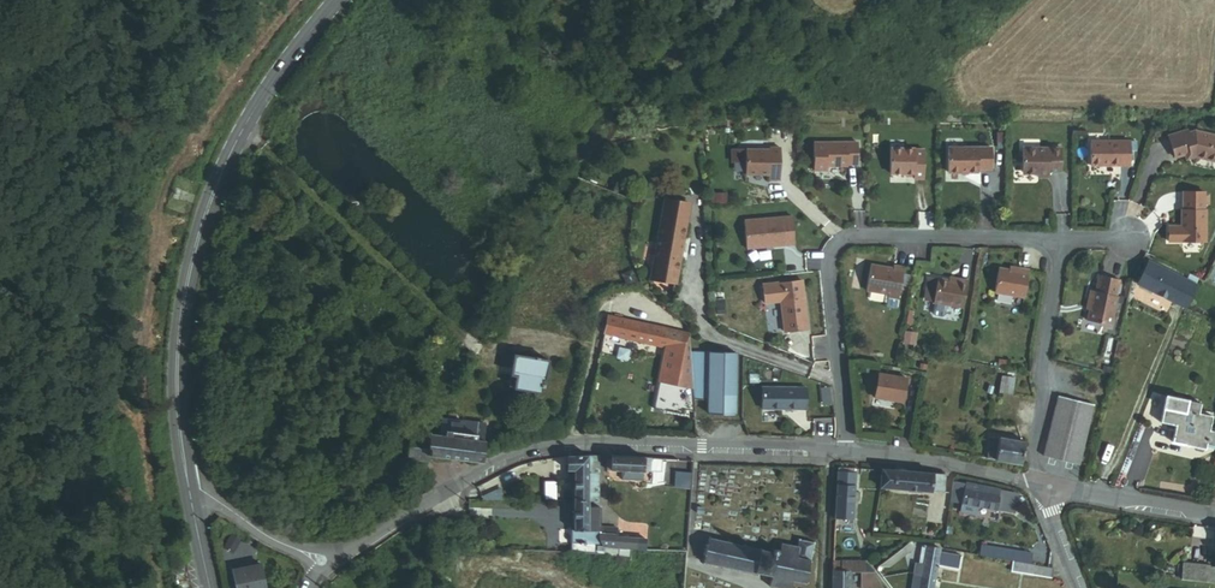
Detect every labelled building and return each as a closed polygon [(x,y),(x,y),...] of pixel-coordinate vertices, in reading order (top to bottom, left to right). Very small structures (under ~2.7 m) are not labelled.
[(1214,163),(1214,137),(1198,132),(1191,132),(1191,129),(1170,128),(1169,152),(1185,151),(1185,156),(1195,157),(1214,163)] [(1096,166),(1131,167),(1131,139),(1096,139),(1096,166)] [(849,165),(858,165),(858,141),(813,140),(813,171),(827,172),(827,167),(849,167),(849,165)] [(768,176),(780,176),(779,145),(768,146),(768,148),(745,148),(745,175),(768,174),(768,176)] [(977,168),(990,168),(990,146),(946,146),(946,171),(977,171),(977,168)] [(1049,170),(1060,171),(1061,148),(1021,147),(1020,170),(1023,173),(1037,173),(1037,176),(1046,176),(1049,173),(1049,170)] [(913,179),(924,179),(924,149),(889,149),(889,174),(913,174),(913,179)] [(1168,243),(1205,244),(1205,210),(1203,210),(1204,192),(1183,192),(1183,211),(1181,211),(1181,227),(1168,227),(1168,243)] [(651,286),(680,291),(692,202),(663,197),(651,286)] [(784,247),(795,246),(792,217),(744,221),(746,250),(770,248),(770,244),(784,242),(784,247)] [(1002,285),(1031,291),(1037,263),(1027,261),(1026,264),(1016,262),(1006,261),(1002,285)] [(1141,286),(1189,309),(1200,287),(1152,264),(1141,286)] [(1093,317),(1119,323),(1126,292),(1123,292),(1127,275),(1106,270),(1103,286),(1097,285),(1094,295),(1098,296),(1096,307),(1093,317)] [(894,306),(905,308),(908,293),(909,283),(911,275),(899,274),(899,277),(877,273),(873,300),(895,303),(894,306)] [(803,299),(799,299),(799,293),(803,292),(801,280),(761,284),(764,303),(781,301),(784,332),(807,330),(803,299)] [(917,295),(919,284),(909,283),(908,293),(917,295)] [(939,314),(970,318),(974,291),(964,290),(963,292),(954,291),(943,289),(939,314)] [(693,399),(696,356),(697,346),(698,336),(600,315),(597,329),(597,330),(667,346),(653,408),(681,415),(682,412),(692,413),(693,407),(693,399)] [(693,399),(706,400),(713,359),(696,356),(693,399)] [(511,385),(543,389),(548,363),(516,358),(511,385)] [(704,415),(730,418),(739,363),(713,359),(706,400),(704,415)] [(873,398),(902,403),(906,377),(877,373),(873,398)] [(1021,382),(1008,382),(1008,398),(1021,399),(1021,382)] [(763,413),(808,411),(807,389),(762,391),(763,413)] [(1042,458),(1079,466),(1095,400),(1076,396),(1075,401),(1056,397),(1042,458)] [(1214,447),(1214,427),(1212,426),(1214,414),(1197,410),(1198,406),(1168,398),(1161,425),(1169,427),(1167,434),(1176,436),(1174,443),(1209,452),(1210,446),(1214,447)] [(434,458),(481,467),(488,426),(442,417),(441,424),(437,424),(434,436),(426,435),(428,423),(416,421),(409,460),(433,465),(434,458)] [(993,458),(1026,464),(1030,443),(997,437),(993,458)] [(571,503),(593,503),(596,456),(568,455),(567,471),(573,472),(571,503)] [(623,469),(652,470),(652,463),(652,459),(623,457),(623,461),(623,469)] [(613,469),(623,469),(623,461),(614,461),(613,469)] [(835,520),(851,521),(853,474),(838,473),(835,520)] [(877,490),(912,495),(915,479),(880,473),(877,490)] [(912,495),(938,499),(941,483),(915,479),(912,495)] [(993,512),(995,501),(980,498),(982,490),(962,486),(958,505),(993,512)] [(980,498),(995,501),(997,493),(982,490),(980,498)] [(626,559),(627,549),(592,545),(594,530),(591,530),(592,526),(593,503),(571,503),(570,538),(565,538),(564,552),(583,554),(615,557),(615,558),(626,559)] [(235,525),(226,518),(222,523),(231,530),(235,525)] [(641,550),(643,550),(644,539),(615,537),(615,532),(610,532),(594,530),(592,545),(627,549),(641,550)] [(249,546),(239,540),(230,554),(240,560),(249,546)] [(806,586),(813,546),(801,543),(800,549),(783,546),(782,554),(709,540),(704,567),(763,578),(761,587),(766,587),(790,587),(791,583),(806,586)] [(885,561),(890,566),(913,548),(909,542),(885,561)] [(958,571),(960,558),(939,555),(940,548),(922,545),(919,562),(916,561),(912,587),(913,587),(919,587),(933,587),(937,567),(958,571)] [(1022,561),(1041,564),(1043,553),(1024,549),(1022,561)] [(1214,579),(1214,560),(1184,553),(1178,577),(1198,580),(1214,579)] [(863,565),(833,561),(831,587),(849,587),(850,576),(860,577),(859,587),(881,587),(863,565)] [(1021,571),(1043,575),(1044,565),(1041,564),(1022,561),(1021,571)] [(1043,575),(1061,578),(1063,568),(1044,565),(1043,575)] [(263,566),(234,571),(237,587),(267,587),(263,566)]
